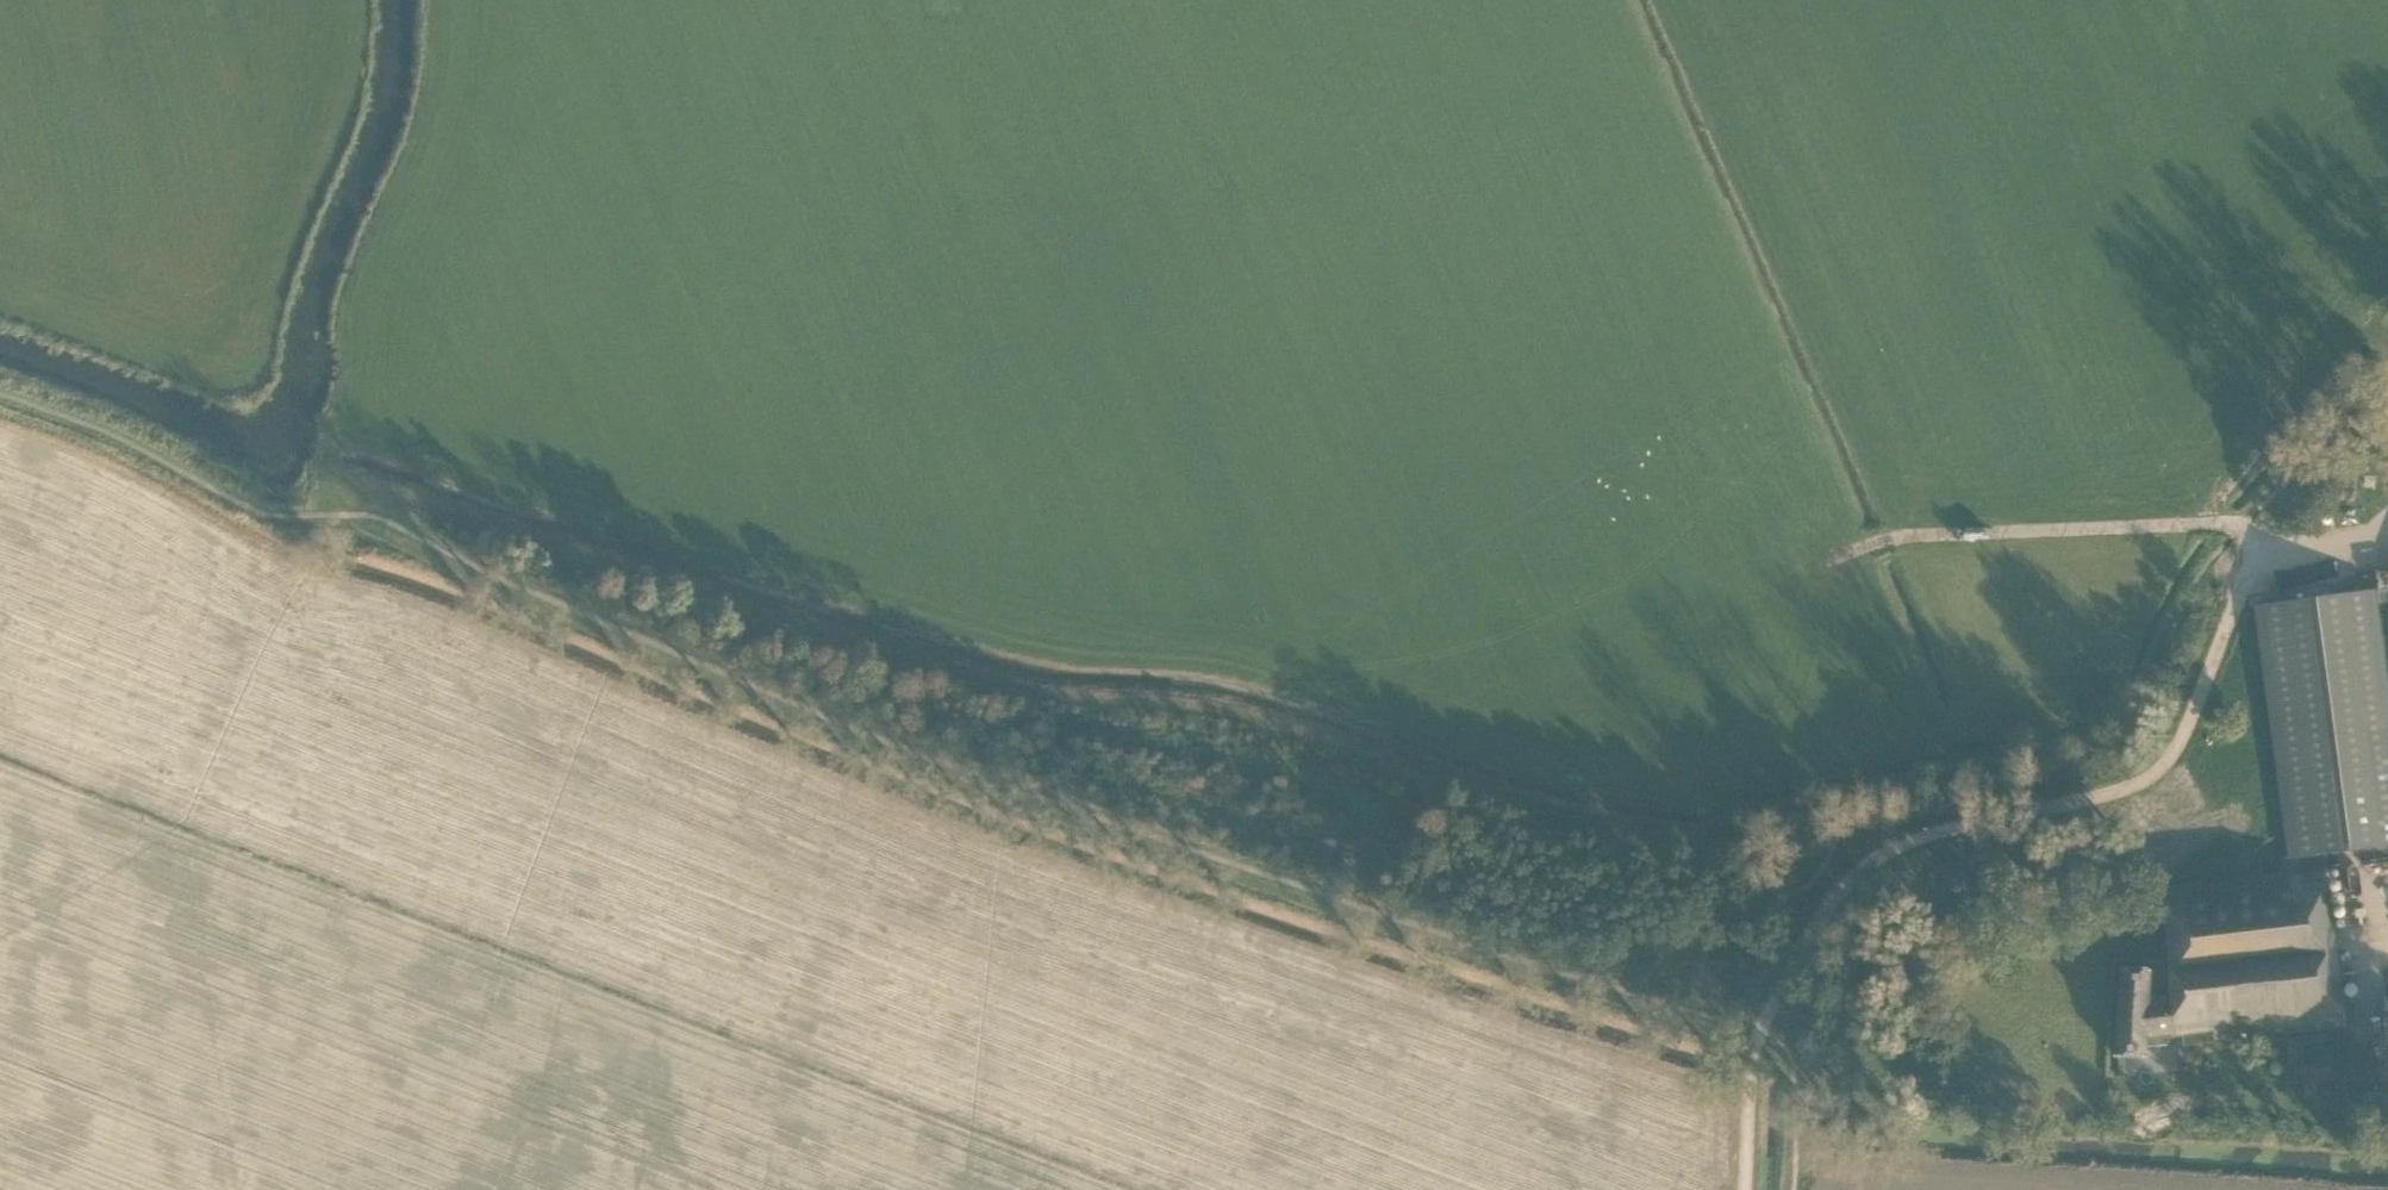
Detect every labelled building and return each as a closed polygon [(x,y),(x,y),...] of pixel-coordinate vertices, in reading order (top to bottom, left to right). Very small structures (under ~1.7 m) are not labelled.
[(2387,601),(2387,587),(2375,589),(2255,605),(2289,856),(2282,857),(2283,870),(2280,873),(2163,886),(2171,994),(2148,996),(2150,968),(2121,966),(2116,1054),(2145,1055),(2146,1044),(2167,1042),(2172,1034),(2184,1033),(2184,1043),(2344,1023),(2344,1024),(2346,1024),(2328,886),(2333,885),(2332,878),(2327,879),(2325,865),(2323,852),(2387,844),(2387,685),(2377,603),(2387,601)] [(2330,1044),(2301,1048),(2304,1063),(2333,1059),(2330,1044)]
